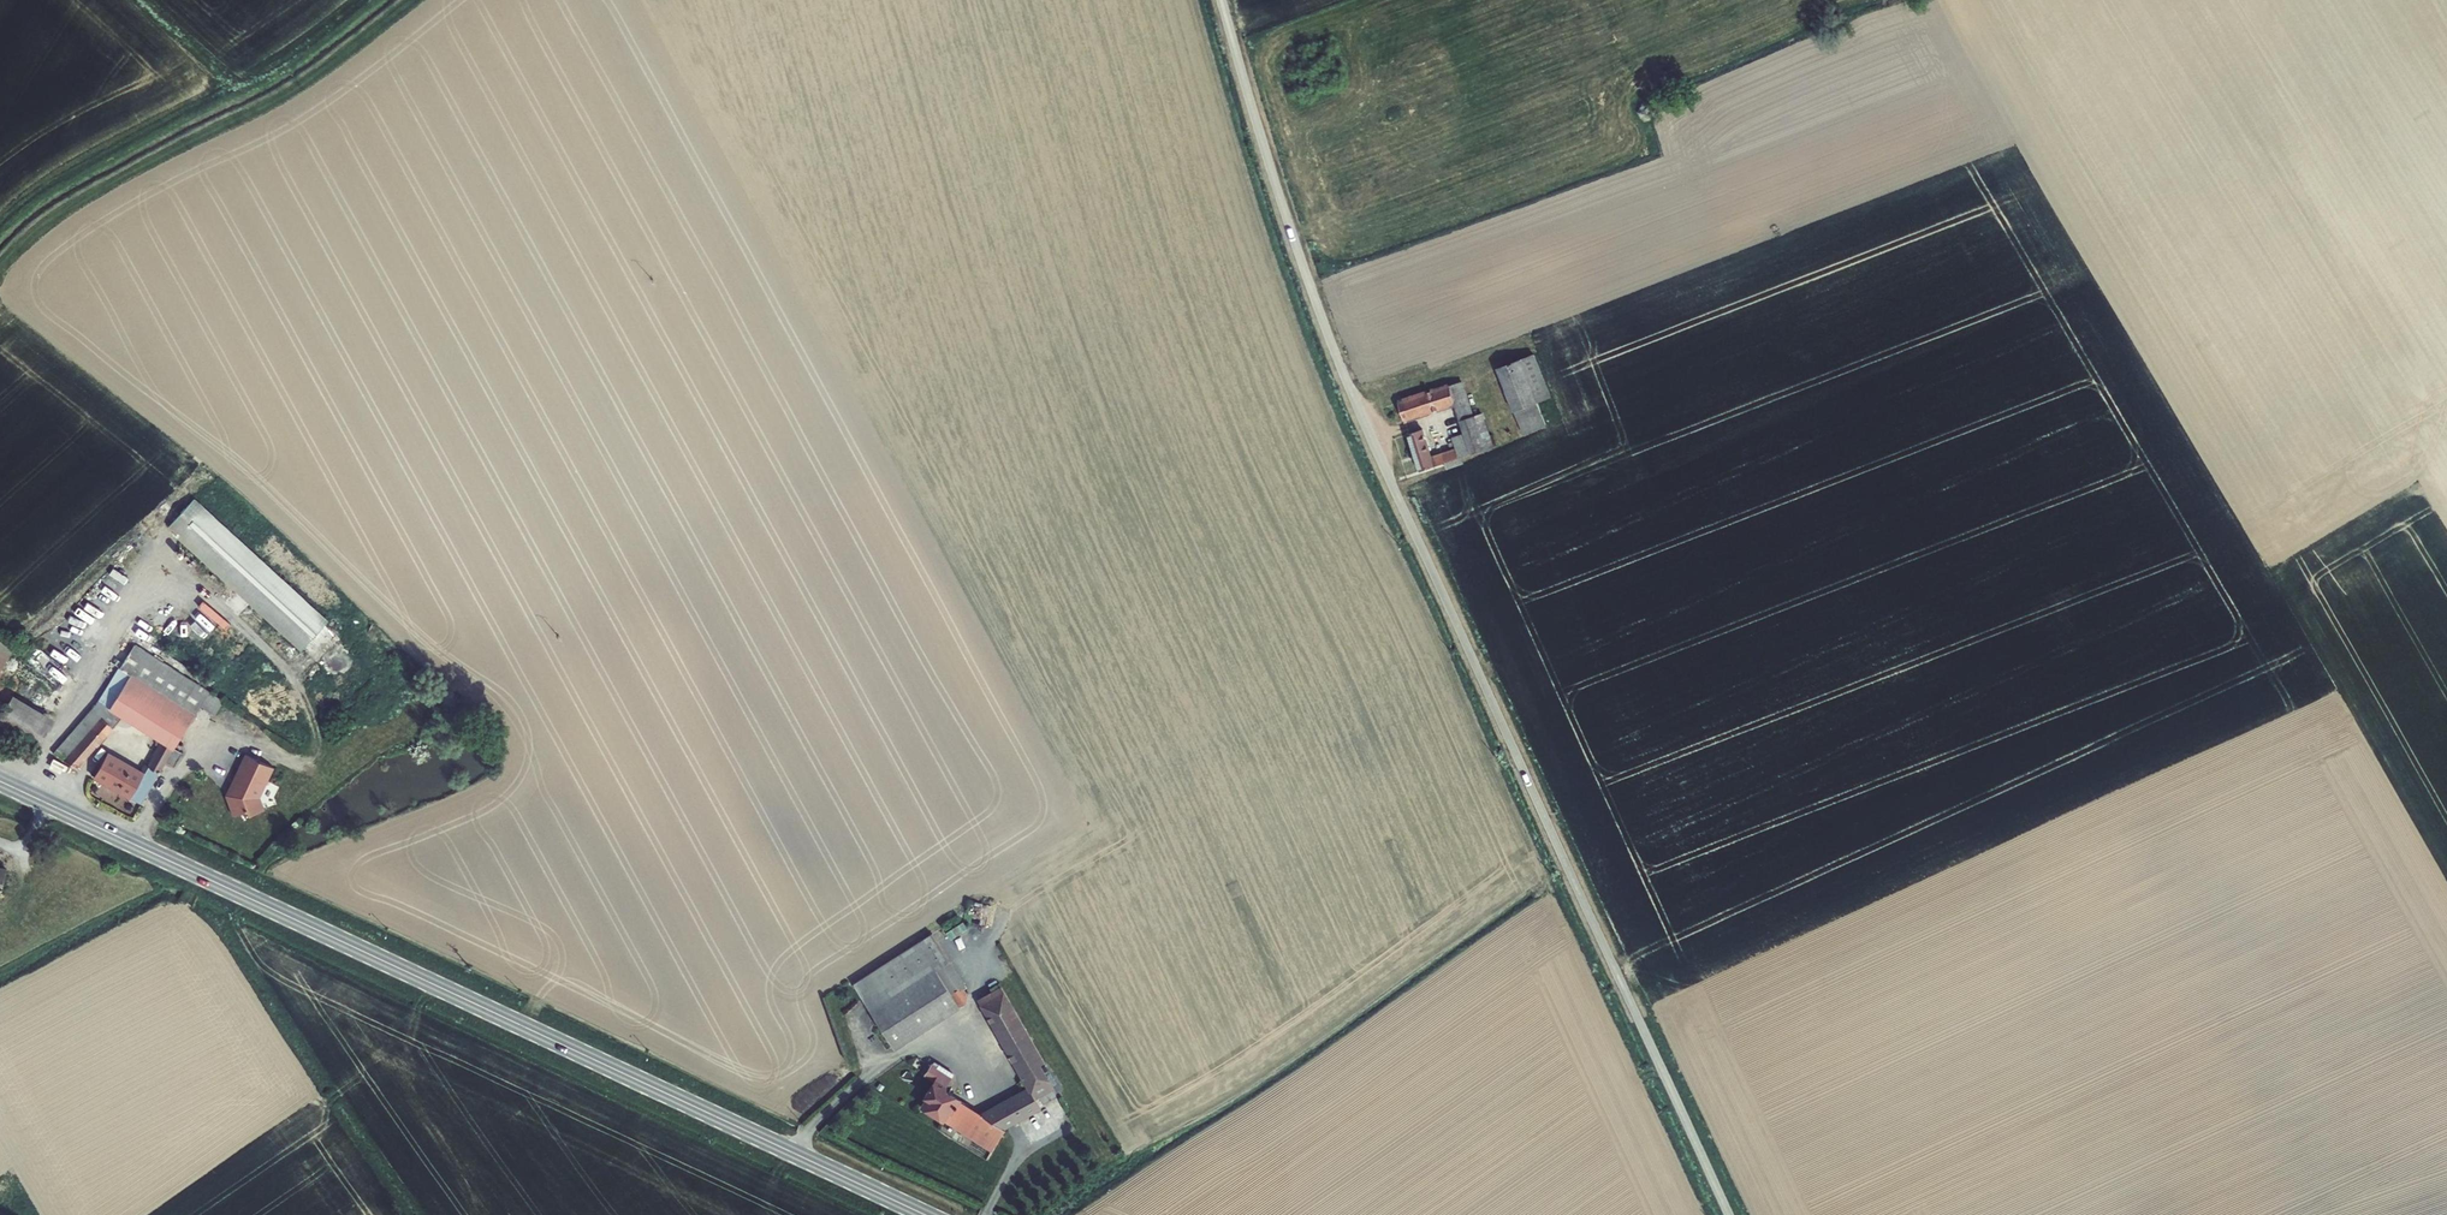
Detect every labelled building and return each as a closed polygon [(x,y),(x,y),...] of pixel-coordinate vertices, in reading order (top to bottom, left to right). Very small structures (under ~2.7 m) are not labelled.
[(1552,397),(1534,354),(1496,369),(1513,413),(1515,412),(1537,404),(1552,397)] [(1449,384),(1399,401),(1406,423),(1456,407),(1465,434),(1452,437),(1456,448),(1433,456),(1425,429),(1409,435),(1421,472),(1445,464),(1462,458),(1472,455),(1472,456),(1495,448),(1483,414),(1475,416),(1463,382),(1450,386),(1449,384)] [(1537,404),(1515,412),(1523,436),(1547,427),(1537,404)] [(1462,458),(1445,464),(1447,470),(1465,465),(1462,458)] [(329,621),(194,499),(168,527),(176,535),(174,537),(301,652),(329,621)] [(14,648),(0,641),(0,673),(14,648)] [(109,711),(98,702),(52,755),(78,768),(122,719),(160,742),(173,750),(173,751),(174,750),(201,707),(210,692),(135,645),(120,669),(130,676),(109,711)] [(16,691),(0,718),(0,721),(40,745),(56,716),(16,691)] [(210,692),(201,707),(215,716),(224,701),(210,692)] [(166,763),(173,750),(160,742),(147,766),(144,764),(140,771),(108,753),(93,780),(129,801),(131,799),(141,805),(158,774),(159,774),(166,763)] [(173,750),(166,763),(173,767),(181,753),(174,750),(173,751),(173,750)] [(245,754),(225,796),(233,817),(248,813),(249,818),(265,811),(261,798),(275,769),(245,754)] [(968,993),(963,986),(966,984),(931,931),(851,982),(894,1048),(968,1000),(968,993)] [(1003,988),(1001,984),(977,997),(1027,1086),(980,1111),(961,1099),(962,1098),(947,1087),(947,1083),(952,1075),(937,1065),(937,1064),(933,1062),(932,1061),(924,1073),(933,1079),(923,1093),(926,1095),(920,1104),(944,1119),(943,1119),(991,1150),(1006,1128),(1005,1127),(1041,1107),(1036,1097),(1054,1087),(1049,1076),(1050,1076),(1041,1061),(1045,1060),(1005,988),(1003,988)] [(935,1060),(933,1062),(937,1064),(937,1065),(952,1075),(954,1072),(935,1060)]
